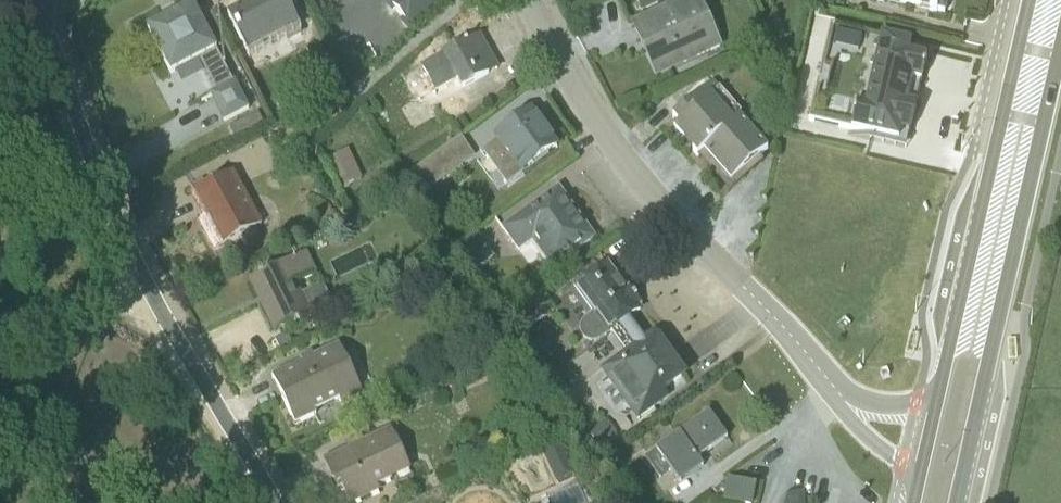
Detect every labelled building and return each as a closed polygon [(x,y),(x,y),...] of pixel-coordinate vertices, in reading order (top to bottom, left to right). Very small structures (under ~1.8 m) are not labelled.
[(283,0),(241,0),(245,7),(226,17),(245,53),(274,38),(280,48),(302,36),(283,0)] [(318,18),(328,13),(321,0),(316,0),(310,3),(318,18)] [(381,3),(406,31),(440,0),(384,0),(381,3)] [(655,80),(721,51),(715,37),(720,35),(711,16),(706,16),(698,0),(680,0),(629,24),(655,80)] [(948,0),(899,0),(898,7),(944,17),(948,0)] [(192,5),(146,30),(170,75),(197,61),(213,93),(209,95),(223,122),(246,110),(192,5)] [(830,26),(808,121),(870,136),(868,140),(905,149),(925,59),(907,54),(909,44),(830,26)] [(426,77),(407,88),(415,101),(433,90),(434,92),(454,80),(461,90),(499,69),(479,34),(420,66),(426,77)] [(712,82),(671,117),(678,125),(673,130),(696,156),(728,192),(762,163),(759,158),(768,150),(739,117),(740,115),(712,82)] [(557,148),(529,110),(492,137),(495,142),(481,152),(506,186),(557,148)] [(234,131),(256,122),(252,112),(229,120),(234,131)] [(472,158),(460,138),(404,179),(417,198),(472,158)] [(325,160),(341,193),(361,179),(346,149),(325,160)] [(194,193),(190,195),(203,220),(198,222),(213,251),(241,236),(246,246),(261,238),(256,228),(261,225),(232,173),(206,187),(202,180),(190,186),(194,193)] [(403,182),(391,190),(397,198),(401,195),(404,199),(412,194),(403,182)] [(558,188),(500,229),(517,252),(531,243),(551,271),(595,239),(558,188)] [(476,234),(454,251),(470,271),(493,258),(476,234)] [(306,253),(247,281),(272,332),(331,303),(322,285),(302,295),(296,283),(315,273),(306,253)] [(626,289),(606,262),(574,285),(575,288),(573,290),(590,314),(584,319),(580,324),(579,329),(580,334),(584,340),(589,342),(596,342),(600,339),(606,334),(609,331),(633,318),(642,310),(639,307),(641,305),(629,287),(626,289)] [(645,334),(633,318),(609,331),(625,351),(598,371),(636,424),(669,400),(665,395),(687,377),(655,332),(654,331),(650,334),(648,332),(645,334)] [(301,363),(270,378),(294,426),(316,416),(315,413),(338,402),(342,408),(362,398),(361,395),(337,345),(313,357),(310,353),(299,359),(301,363)] [(644,458),(659,478),(670,472),(679,484),(702,468),(697,460),(725,438),(707,412),(644,458)] [(410,472),(390,429),(362,442),(360,437),(344,444),(346,449),(323,460),(336,488),(340,487),(349,502),(356,502),(378,493),(376,488),(410,472)] [(572,472),(556,437),(539,446),(555,480),(572,472)] [(725,479),(721,502),(728,502),(751,502),(755,485),(725,479)]
